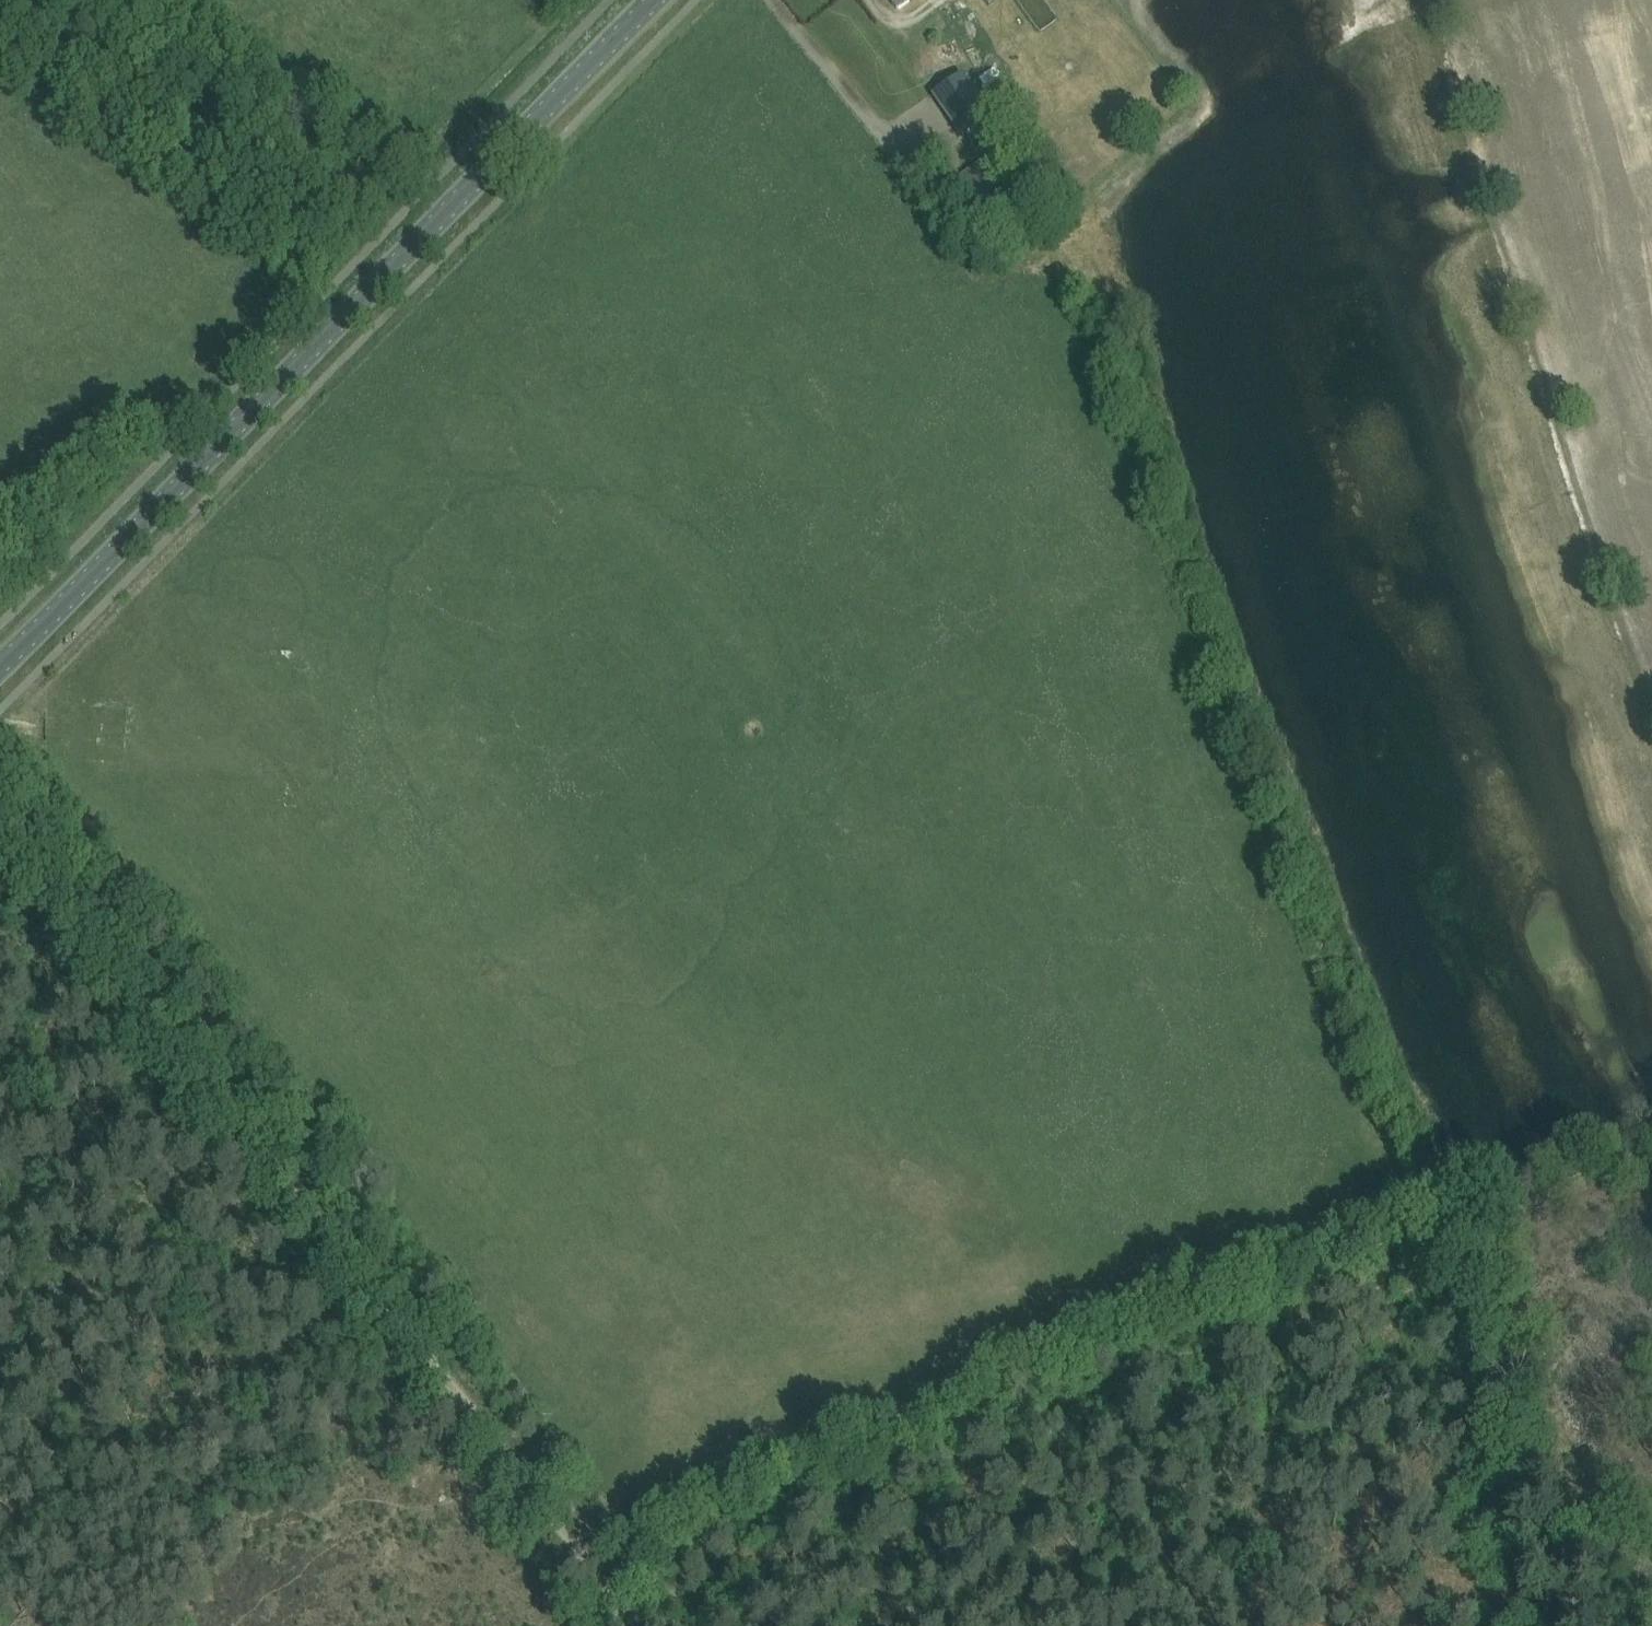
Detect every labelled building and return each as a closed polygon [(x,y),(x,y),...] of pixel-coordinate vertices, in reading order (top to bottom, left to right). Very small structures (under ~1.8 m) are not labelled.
[(898,8),(908,0),(891,0),(898,8)] [(1057,16),(1045,0),(1018,0),(1040,29),(1057,16)] [(934,94),(953,122),(982,102),(963,74),(934,94)]
